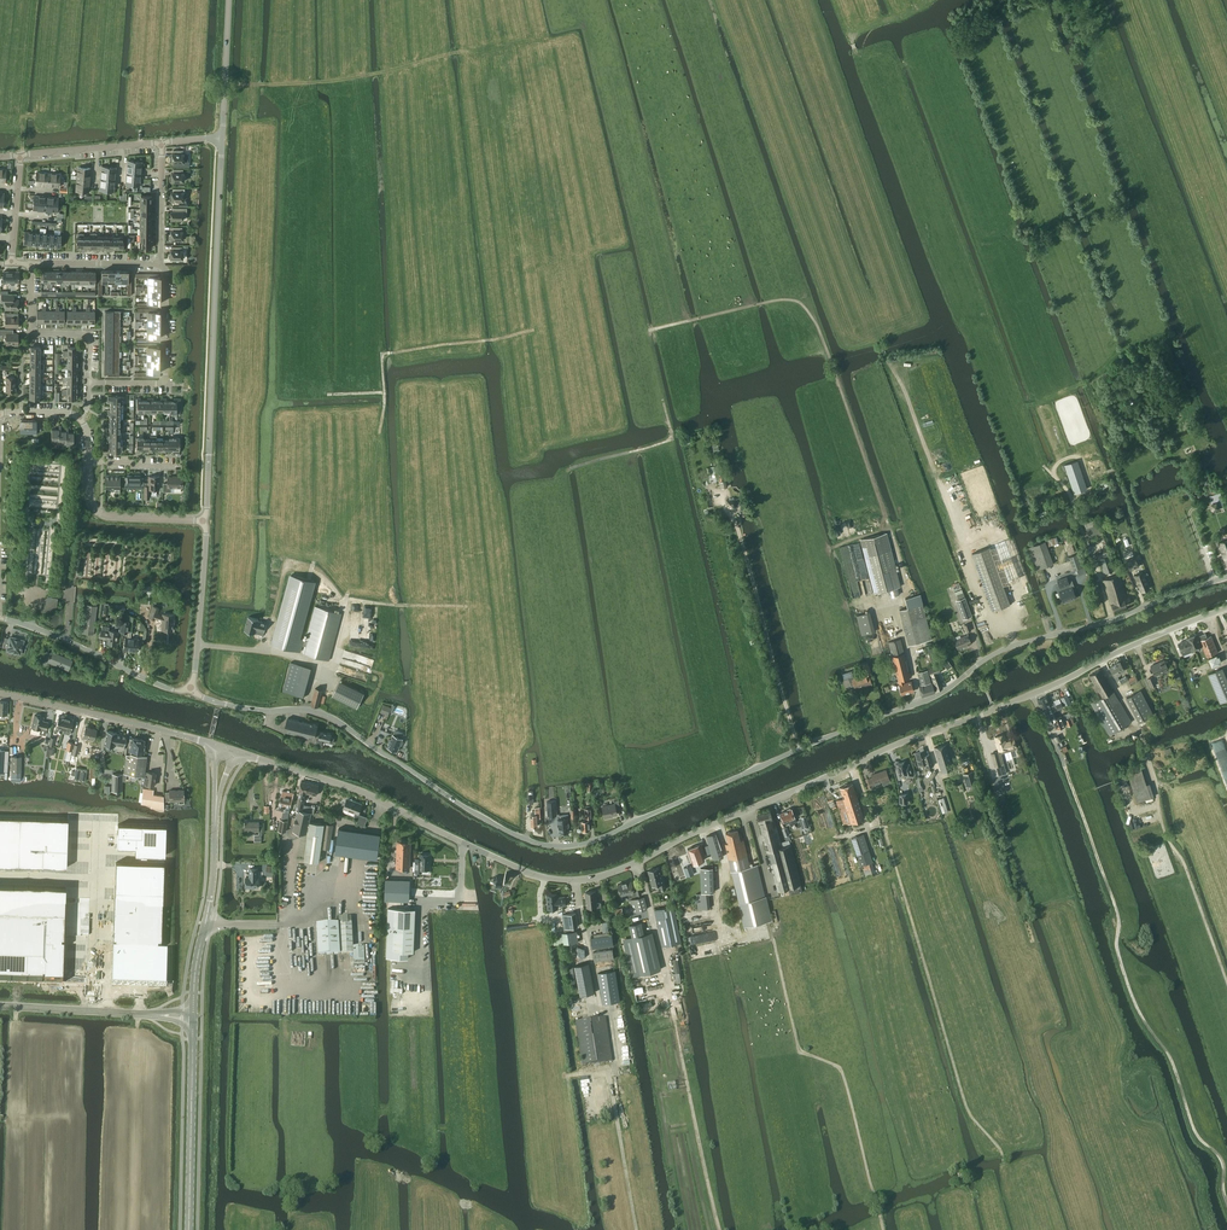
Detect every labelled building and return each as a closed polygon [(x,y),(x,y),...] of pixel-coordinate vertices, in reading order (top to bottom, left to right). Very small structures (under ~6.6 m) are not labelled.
[(176,150),(176,153),(173,153),(173,156),(171,156),(171,162),(185,162),(185,154),(184,154),(184,150),(174,150),(176,150)] [(134,161),(127,160),(126,172),(133,173),(134,161)] [(142,162),(134,161),(133,173),(141,174),(142,162)] [(109,167),(101,166),(100,178),(108,179),(109,167)] [(90,168),(78,167),(77,179),(89,180),(90,168)] [(116,167),(109,167),(108,179),(115,179),(116,167)] [(170,175),(170,181),(184,181),(184,173),(184,169),(174,169),(175,169),(175,173),(172,173),(172,175),(170,175)] [(48,173),(36,172),(35,184),(47,185),(48,173)] [(133,173),(126,172),(125,185),(132,185),(133,173)] [(60,174),(48,173),(47,185),(59,187),(60,174)] [(141,174),(133,173),(132,185),(140,186),(141,174)] [(108,179),(100,178),(99,190),(106,191),(108,179)] [(89,180),(77,179),(76,191),(88,192),(89,180)] [(115,179),(108,179),(106,191),(114,191),(115,179)] [(185,193),(185,188),(174,188),(174,189),(175,189),(175,192),(172,192),(172,195),(170,195),(170,200),(184,201),(184,193),(185,193)] [(46,196),(34,195),(33,202),(45,204),(46,196)] [(58,197),(46,196),(45,204),(57,205),(58,197)] [(45,204),(33,202),(33,210),(45,211),(45,204)] [(57,205),(45,204),(45,211),(57,212),(57,205)] [(172,211),(172,220),(184,220),(184,212),(187,212),(187,208),(173,208),(175,208),(175,211),(174,211),(172,211)] [(169,233),(169,239),(183,239),(183,231),(183,227),(173,227),(174,227),(174,231),(171,231),(171,233),(169,233)] [(32,232),(24,231),(23,244),(31,244),(32,232)] [(39,233),(32,232),(31,244),(38,245),(39,233)] [(46,233),(39,233),(38,245),(45,246),(46,233)] [(54,234),(46,233),(45,246),(53,246),(54,234)] [(61,235),(54,234),(53,246),(60,247),(61,235)] [(117,237),(117,247),(126,247),(126,244),(123,244),(124,237),(117,237)] [(154,245),(154,241),(141,241),(140,250),(147,250),(147,248),(151,248),(151,245),(154,245)] [(169,258),(183,258),(183,250),(182,250),(182,246),(173,246),(173,247),(174,247),(174,250),(171,250),(171,253),(169,253),(169,258)] [(108,282),(109,270),(102,270),(102,274),(99,274),(98,294),(102,294),(102,284),(104,282),(108,282)] [(128,274),(128,271),(122,270),(121,282),(126,282),(128,284),(128,294),(127,294),(127,295),(131,295),(131,274),(128,274)] [(19,272),(16,272),(7,272),(7,271),(3,271),(3,276),(1,276),(1,285),(4,285),(4,282),(10,282),(10,283),(11,284),(14,284),(15,283),(15,282),(19,282),(19,272)] [(41,274),(41,282),(47,282),(47,286),(49,287),(50,271),(43,271),(43,274),(41,274)] [(136,277),(137,277),(147,277),(148,279),(148,283),(160,284),(160,277),(157,277),(157,274),(136,273),(136,277)] [(9,309),(18,309),(18,299),(14,299),(14,295),(1,295),(1,303),(4,303),(4,309),(9,309)] [(160,303),(160,297),(148,296),(148,301),(146,303),(138,303),(138,302),(137,302),(137,306),(156,306),(156,303),(160,303)] [(36,323),(44,323),(44,310),(46,310),(46,308),(42,308),(42,310),(37,310),(36,323)] [(51,310),(50,323),(57,323),(58,311),(59,311),(59,308),(56,308),(56,311),(51,310)] [(67,311),(67,323),(74,323),(74,311),(76,311),(76,308),(72,308),(72,311),(67,311)] [(81,311),(81,323),(88,324),(88,311),(90,311),(90,309),(86,308),(86,311),(81,311)] [(148,318),(160,318),(160,312),(156,312),(156,309),(137,308),(137,312),(138,312),(146,312),(148,314),(148,318)] [(105,319),(120,319),(120,311),(122,311),(105,311),(105,319)] [(18,327),(18,316),(15,316),(15,312),(4,312),(4,316),(6,316),(5,327),(18,327)] [(18,333),(13,333),(13,329),(0,329),(0,335),(6,335),(6,345),(18,345),(18,333)] [(159,338),(160,332),(148,331),(148,336),(146,338),(137,338),(137,337),(137,341),(156,341),(156,338),(159,338)] [(147,353),(159,353),(159,346),(156,346),(156,344),(156,343),(137,343),(137,347),(137,346),(146,347),(147,348),(147,353)] [(119,376),(119,365),(105,364),(104,372),(108,372),(108,375),(119,376)] [(159,373),(159,366),(147,366),(147,371),(145,373),(135,372),(135,375),(134,375),(134,376),(155,376),(155,373),(159,373)] [(15,391),(15,377),(6,377),(6,391),(15,391)] [(121,406),(123,406),(123,396),(108,395),(108,402),(110,402),(110,406),(121,406)] [(170,411),(170,413),(180,413),(180,398),(174,398),(174,401),(170,401),(170,411)] [(41,432),(41,425),(36,425),(36,420),(20,420),(20,432),(36,432),(41,432)] [(169,437),(169,439),(169,450),(173,450),(173,453),(180,453),(180,438),(169,437)] [(1077,462),(1065,466),(1071,483),(1083,479),(1077,462)] [(722,487),(728,486),(726,480),(724,480),(723,473),(719,474),(722,487)] [(119,492),(120,475),(105,475),(105,487),(114,488),(114,492),(119,492)] [(124,477),(124,488),(127,488),(127,485),(140,485),(140,488),(144,488),(144,486),(144,482),(144,478),(140,478),(140,476),(127,475),(127,477),(124,477)] [(153,476),(148,476),(148,486),(144,486),(144,499),(150,499),(150,490),(154,490),(154,489),(159,489),(160,476),(153,476)] [(163,492),(166,492),(166,493),(168,493),(168,492),(171,492),(171,488),(174,488),(174,492),(181,492),(181,482),(182,482),(182,476),(176,476),(176,477),(167,477),(167,483),(163,483),(163,492)] [(1083,479),(1071,483),(1074,493),(1086,489),(1083,479)] [(1221,496),(1210,499),(1212,504),(1211,504),(1214,510),(1225,507),(1221,496)] [(737,505),(739,504),(738,499),(735,499),(735,498),(728,499),(729,508),(737,506),(737,505)] [(999,518),(992,521),(994,527),(1001,525),(999,518)] [(890,549),(886,533),(861,539),(865,555),(875,593),(889,589),(891,596),(899,594),(897,587),(900,586),(890,549)] [(1219,543),(1226,565),(1226,540),(1219,543)] [(1053,564),(1044,542),(1027,548),(1035,571),(1053,564)] [(1009,604),(989,547),(972,553),(992,610),(1009,604)] [(1132,550),(1123,554),(1125,559),(1126,559),(1134,556),(1132,550)] [(1069,557),(1074,570),(1084,566),(1079,553),(1069,557)] [(1103,573),(1114,569),(1110,555),(1109,556),(1099,559),(1103,573)] [(1135,558),(1134,555),(1134,556),(1126,559),(1127,562),(1126,562),(1130,571),(1136,568),(1136,567),(1139,566),(1136,558),(1135,558)] [(1141,592),(1150,588),(1143,571),(1134,575),(1141,592)] [(1124,599),(1127,598),(1119,574),(1103,579),(1106,589),(1114,610),(1126,606),(1124,599)] [(301,652),(303,645),(303,644),(304,639),(299,638),(315,581),(291,575),(272,644),(300,651),(301,652)] [(1059,591),(1058,591),(1060,596),(1061,596),(1063,602),(1065,601),(1065,602),(1070,601),(1069,600),(1076,597),(1074,591),(1075,591),(1074,585),(1072,586),(1071,583),(1069,584),(1066,577),(1057,580),(1060,587),(1058,588),(1059,591)] [(1094,592),(1101,590),(1098,582),(1092,585),(1094,592)] [(1093,604),(1100,602),(1097,591),(1090,594),(1093,604)] [(920,594),(905,598),(908,607),(914,606),(923,603),(920,594)] [(56,607),(57,597),(48,597),(41,603),(41,612),(50,613),(56,607)] [(956,600),(963,619),(971,616),(965,597),(956,600)] [(908,644),(932,638),(923,603),(914,606),(908,607),(899,609),(908,644)] [(93,635),(97,606),(85,605),(82,634),(93,635)] [(174,624),(174,622),(173,621),(173,615),(163,614),(163,616),(156,614),(158,608),(153,606),(149,618),(155,620),(155,618),(162,621),(162,630),(173,631),(173,624),(174,624)] [(329,661),(342,614),(315,607),(306,640),(304,639),(303,644),(303,645),(305,646),(303,654),(329,661)] [(869,612),(855,615),(860,634),(874,631),(869,612)] [(248,617),(245,631),(256,635),(258,629),(265,631),(267,623),(260,621),(248,617)] [(120,632),(120,633),(126,634),(126,638),(124,637),(123,650),(137,652),(139,639),(130,638),(131,630),(127,630),(128,622),(122,621),(121,625),(120,632)] [(118,632),(120,632),(121,625),(118,624),(117,631),(108,630),(109,627),(102,626),(101,631),(100,638),(107,639),(106,643),(116,645),(118,632)] [(1198,634),(1191,636),(1196,649),(1202,646),(1207,657),(1210,656),(1211,657),(1209,657),(1213,666),(1221,663),(1217,654),(1216,655),(1215,654),(1218,653),(1211,636),(1207,637),(1206,633),(1198,636),(1198,634)] [(958,648),(971,643),(968,635),(955,639),(958,648)] [(1196,649),(1191,636),(1187,638),(1187,639),(1178,643),(1183,655),(1192,651),(1192,650),(1196,649)] [(22,645),(23,640),(10,637),(9,638),(5,637),(2,647),(7,648),(6,650),(11,651),(11,652),(15,652),(20,654),(21,649),(23,646),(22,645)] [(902,694),(914,691),(911,681),(905,683),(904,679),(911,677),(910,672),(909,673),(901,639),(889,641),(902,694)] [(927,649),(931,661),(938,659),(934,646),(927,649)] [(68,670),(71,661),(51,652),(51,653),(46,652),(41,663),(48,666),(50,662),(68,670)] [(1155,675),(1168,670),(1164,660),(1151,666),(1155,675)] [(1114,676),(1124,670),(1119,661),(1109,668),(1114,676)] [(311,668),(291,662),(283,691),(303,697),(311,668)] [(862,664),(865,674),(854,678),(851,671),(843,674),(844,679),(849,678),(851,686),(855,685),(856,689),(871,684),(868,674),(871,672),(868,662),(862,664)] [(937,676),(936,673),(941,671),(938,665),(929,669),(931,675),(932,678),(936,690),(942,688),(938,676),(937,676)] [(1091,703),(1098,713),(1109,734),(1131,722),(1101,668),(1089,675),(1101,697),(1091,703)] [(1209,675),(1220,703),(1226,700),(1226,679),(1223,669),(1209,675)] [(928,670),(918,672),(921,685),(931,682),(928,670)] [(1134,679),(1129,681),(1131,685),(1136,682),(1136,683),(1138,682),(1135,677),(1133,678),(1134,679)] [(1151,687),(1156,685),(1152,677),(1148,679),(1151,687)] [(364,693),(339,681),(332,696),(357,708),(364,693)] [(922,697),(935,692),(931,683),(918,688),(922,697)] [(316,688),(311,705),(318,707),(322,690),(316,688)] [(1127,697),(1135,713),(1140,722),(1153,715),(1140,690),(1127,697)] [(1068,695),(1061,698),(1064,705),(1071,702),(1068,695)] [(1055,705),(1054,702),(1050,704),(1046,696),(1038,700),(1042,710),(1053,705),(1055,705)] [(1061,702),(1042,710),(1044,716),(1053,712),(1053,711),(1063,707),(1061,702)] [(380,712),(383,713),(387,715),(387,713),(390,707),(383,704),(380,712)] [(1061,716),(1055,718),(1053,712),(1044,716),(1047,722),(1051,720),(1052,723),(1053,722),(1056,728),(1065,725),(1061,716)] [(43,717),(41,716),(41,715),(40,715),(39,714),(38,714),(37,715),(36,715),(34,715),(31,727),(40,729),(40,728),(46,729),(48,722),(42,721),(43,717)] [(59,728),(63,729),(66,716),(62,715),(61,716),(59,716),(56,727),(55,730),(57,731),(59,728)] [(66,716),(63,729),(67,730),(67,733),(70,734),(70,731),(73,719),(70,718),(71,717),(66,716)] [(288,718),(285,732),(314,739),(315,735),(316,731),(318,725),(303,721),(288,718)] [(83,736),(94,739),(96,729),(86,726),(83,736)] [(114,746),(116,734),(116,732),(116,733),(116,732),(106,730),(106,731),(104,744),(114,746)] [(393,734),(391,740),(389,739),(388,742),(389,742),(387,747),(397,751),(400,745),(401,745),(403,741),(402,741),(404,734),(396,730),(395,733),(394,732),(393,734)] [(316,731),(315,735),(319,735),(318,738),(319,738),(319,740),(317,739),(316,743),(322,744),(323,741),(321,740),(321,739),(325,740),(325,741),(333,743),(334,738),(331,737),(331,734),(320,731),(320,732),(316,731)] [(126,736),(116,734),(114,746),(119,747),(119,749),(124,750),(126,735),(126,736)] [(1010,749),(1016,748),(1014,738),(1006,740),(1004,734),(995,737),(999,751),(1010,748),(1010,749)] [(131,742),(129,750),(131,751),(130,754),(136,755),(138,739),(133,738),(132,743),(131,742)] [(138,739),(136,755),(142,756),(142,752),(144,752),(145,745),(143,744),(144,740),(138,739)] [(941,771),(953,768),(946,744),(934,747),(941,771)] [(926,767),(933,765),(931,757),(927,758),(924,750),(915,752),(919,765),(925,763),(926,767)] [(998,752),(997,752),(992,753),(999,776),(1007,773),(1000,751),(998,752)] [(125,765),(123,773),(142,776),(141,783),(146,784),(153,785),(154,783),(155,783),(156,779),(155,779),(156,773),(147,772),(147,773),(144,772),(146,760),(147,757),(142,756),(136,755),(130,754),(129,758),(126,757),(125,765)] [(21,764),(17,763),(17,756),(11,756),(11,771),(11,777),(20,778),(21,771),(21,764)] [(896,764),(900,776),(905,775),(906,778),(913,776),(909,764),(906,765),(905,761),(896,764)] [(1173,767),(1175,774),(1181,772),(1178,765),(1173,767)] [(85,781),(87,770),(76,767),(75,771),(71,770),(71,774),(75,775),(74,779),(85,781)] [(872,774),(873,777),(868,779),(871,788),(876,787),(875,784),(879,783),(879,781),(882,781),(883,785),(887,783),(886,782),(890,781),(886,769),(872,774)] [(967,786),(976,783),(973,771),(963,774),(967,786)] [(122,791),(122,774),(112,774),(112,791),(122,791)] [(296,809),(298,810),(302,810),(304,804),(306,793),(305,792),(308,783),(302,781),(300,791),(296,809)] [(305,792),(306,793),(316,795),(318,785),(312,783),(311,783),(309,782),(308,783),(305,792)] [(844,824),(864,818),(853,783),(840,787),(843,798),(836,800),(844,824)] [(143,788),(141,803),(151,804),(151,807),(156,808),(164,809),(163,796),(158,795),(153,794),(153,790),(143,788)] [(169,792),(165,792),(165,800),(169,800),(169,801),(179,800),(184,800),(184,798),(183,790),(169,790),(169,792)] [(280,804),(287,805),(285,812),(289,813),(291,807),(294,793),(283,790),(280,804)] [(526,804),(534,803),(533,792),(526,792),(526,804)] [(899,793),(899,803),(908,802),(907,793),(899,793)] [(358,818),(356,822),(364,826),(368,817),(358,813),(362,804),(353,800),(352,798),(345,801),(345,802),(345,803),(343,808),(355,813),(354,817),(358,818)] [(616,810),(621,810),(619,800),(614,801),(615,803),(603,806),(605,818),(610,817),(610,815),(617,814),(616,810)] [(547,801),(548,816),(557,815),(556,801),(547,801)] [(311,812),(313,813),(314,810),(315,807),(304,804),(302,810),(311,812)] [(581,820),(579,821),(580,827),(582,826),(582,830),(589,829),(589,820),(588,820),(588,817),(593,817),(592,807),(591,807),(591,806),(590,805),(586,805),(585,806),(585,808),(584,808),(585,815),(585,820),(581,820)] [(537,818),(541,817),(540,807),(535,807),(535,810),(532,810),(532,813),(531,813),(531,815),(531,826),(537,826),(537,818)] [(787,810),(780,813),(784,822),(788,820),(790,825),(797,822),(791,809),(790,809),(789,808),(787,809),(787,810)] [(306,833),(311,812),(302,810),(298,810),(293,830),(306,833)] [(777,890),(801,884),(791,844),(782,847),(775,822),(773,823),(770,811),(757,814),(777,890)] [(558,818),(559,832),(569,831),(568,814),(561,815),(561,818),(558,818)] [(806,816),(801,818),(804,828),(809,827),(806,816)] [(0,817),(0,861),(71,861),(71,817),(0,817)] [(279,829),(286,831),(288,821),(284,820),(281,820),(279,829)] [(246,821),(245,831),(259,831),(259,825),(259,821),(246,821)] [(165,822),(109,822),(109,841),(150,841),(150,848),(165,848),(165,822)] [(324,824),(310,822),(305,860),(319,862),(324,824)] [(332,825),(326,824),(323,848),(329,848),(332,825)] [(338,828),(335,852),(377,857),(380,833),(338,828)] [(728,843),(725,844),(746,926),(770,920),(769,912),(758,865),(750,866),(743,839),(740,840),(737,830),(726,832),(728,843)] [(709,845),(712,853),(713,859),(724,856),(723,851),(716,833),(706,836),(709,845)] [(872,861),(873,861),(864,834),(851,837),(857,854),(861,865),(862,865),(866,877),(876,874),(872,861)] [(396,867),(399,867),(410,868),(411,841),(397,840),(396,867)] [(693,864),(704,860),(699,844),(688,848),(693,864)] [(430,869),(430,854),(420,853),(420,858),(416,858),(415,871),(420,871),(420,869),(430,869)] [(117,864),(113,984),(162,985),(163,952),(159,952),(160,867),(117,864)] [(648,870),(652,885),(660,883),(661,889),(666,888),(662,874),(661,875),(659,867),(648,870)] [(249,877),(246,877),(246,887),(250,887),(250,888),(254,888),(254,887),(259,887),(259,877),(258,877),(258,868),(250,868),(249,877)] [(701,868),(701,876),(713,875),(713,868),(701,868)] [(504,880),(505,876),(497,875),(496,878),(494,878),(494,881),(496,882),(496,884),(504,885),(504,884),(506,885),(506,880),(504,880)] [(386,878),(385,899),(409,900),(410,887),(410,879),(386,878)] [(621,895),(633,891),(634,896),(641,894),(639,886),(634,888),(632,881),(618,884),(621,895)] [(0,882),(0,971),(70,971),(70,882),(0,882)] [(598,912),(602,912),(601,902),(597,903),(596,891),(586,892),(587,907),(597,906),(598,912)] [(696,894),(698,909),(710,908),(709,892),(696,894)] [(557,905),(565,905),(565,897),(557,898),(556,894),(546,895),(548,909),(558,908),(557,905)] [(633,912),(647,908),(644,896),(630,900),(633,912)] [(662,946),(681,942),(673,905),(654,909),(662,946)] [(408,958),(408,951),(413,951),(415,909),(388,908),(386,957),(408,958)] [(576,913),(562,915),(563,928),(578,926),(576,913)] [(364,946),(353,947),(351,917),(339,918),(341,954),(353,953),(354,961),(365,960),(364,946)] [(641,922),(629,925),(641,974),(661,969),(652,932),(644,934),(641,922)] [(340,954),(339,923),(317,925),(318,956),(340,954)] [(577,931),(557,933),(553,934),(554,945),(559,944),(578,941),(577,931)] [(612,935),(591,938),(592,948),(593,948),(612,945),(614,945),(612,935)] [(613,948),(593,951),(595,962),(614,959),(613,948)] [(580,995),(594,993),(589,963),(574,966),(580,995)] [(603,1004),(619,1001),(615,970),(598,973),(603,1004)] [(582,1065),(612,1061),(606,1017),(576,1021),(582,1065)]
